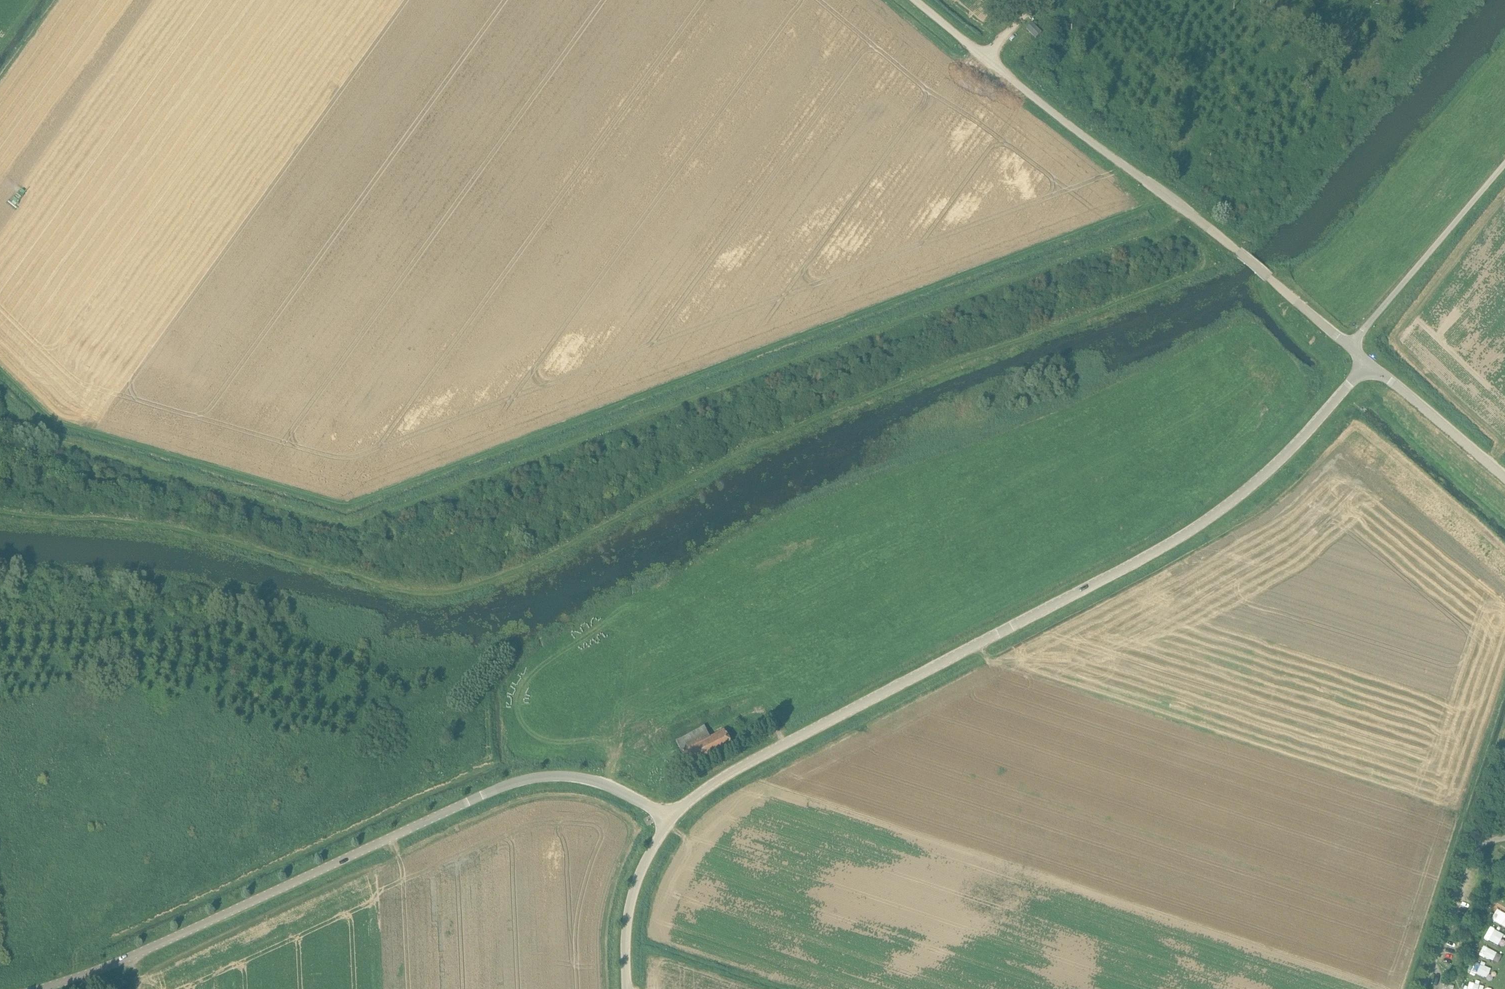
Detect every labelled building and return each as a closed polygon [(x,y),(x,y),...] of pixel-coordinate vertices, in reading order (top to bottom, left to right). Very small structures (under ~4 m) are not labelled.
[(1032,24),(1026,29),(1036,39),(1041,33),(1032,24)] [(704,728),(685,737),(677,742),(691,769),(733,747),(725,732),(710,739),(704,728)]
